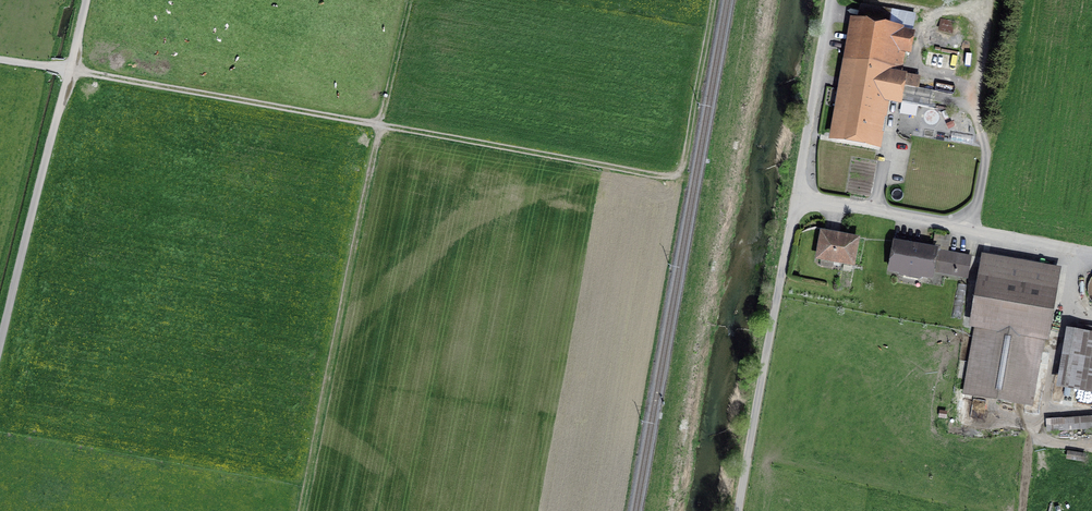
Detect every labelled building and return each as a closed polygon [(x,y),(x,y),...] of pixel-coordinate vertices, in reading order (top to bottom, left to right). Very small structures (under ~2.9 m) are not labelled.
[(955,23),(943,20),(940,32),(949,34),(950,30),(953,31),(955,23)] [(913,32),(854,21),(832,137),(874,145),(883,99),(926,107),(931,80),(888,72),(892,48),(909,51),(913,32)] [(859,237),(821,230),(815,261),(853,268),(859,237)] [(937,249),(895,241),(890,271),(903,273),(903,269),(921,272),(921,276),(932,278),(937,249)] [(969,259),(939,253),(936,268),(966,274),(969,259)] [(1057,269),(982,256),(971,321),(977,322),(965,392),(1029,403),(1038,351),(1040,351),(1043,333),(1046,334),(1057,269)] [(1071,329),(1061,387),(1091,393),(1091,332),(1071,329)] [(1050,417),(1050,430),(1091,431),(1091,418),(1050,417)]
